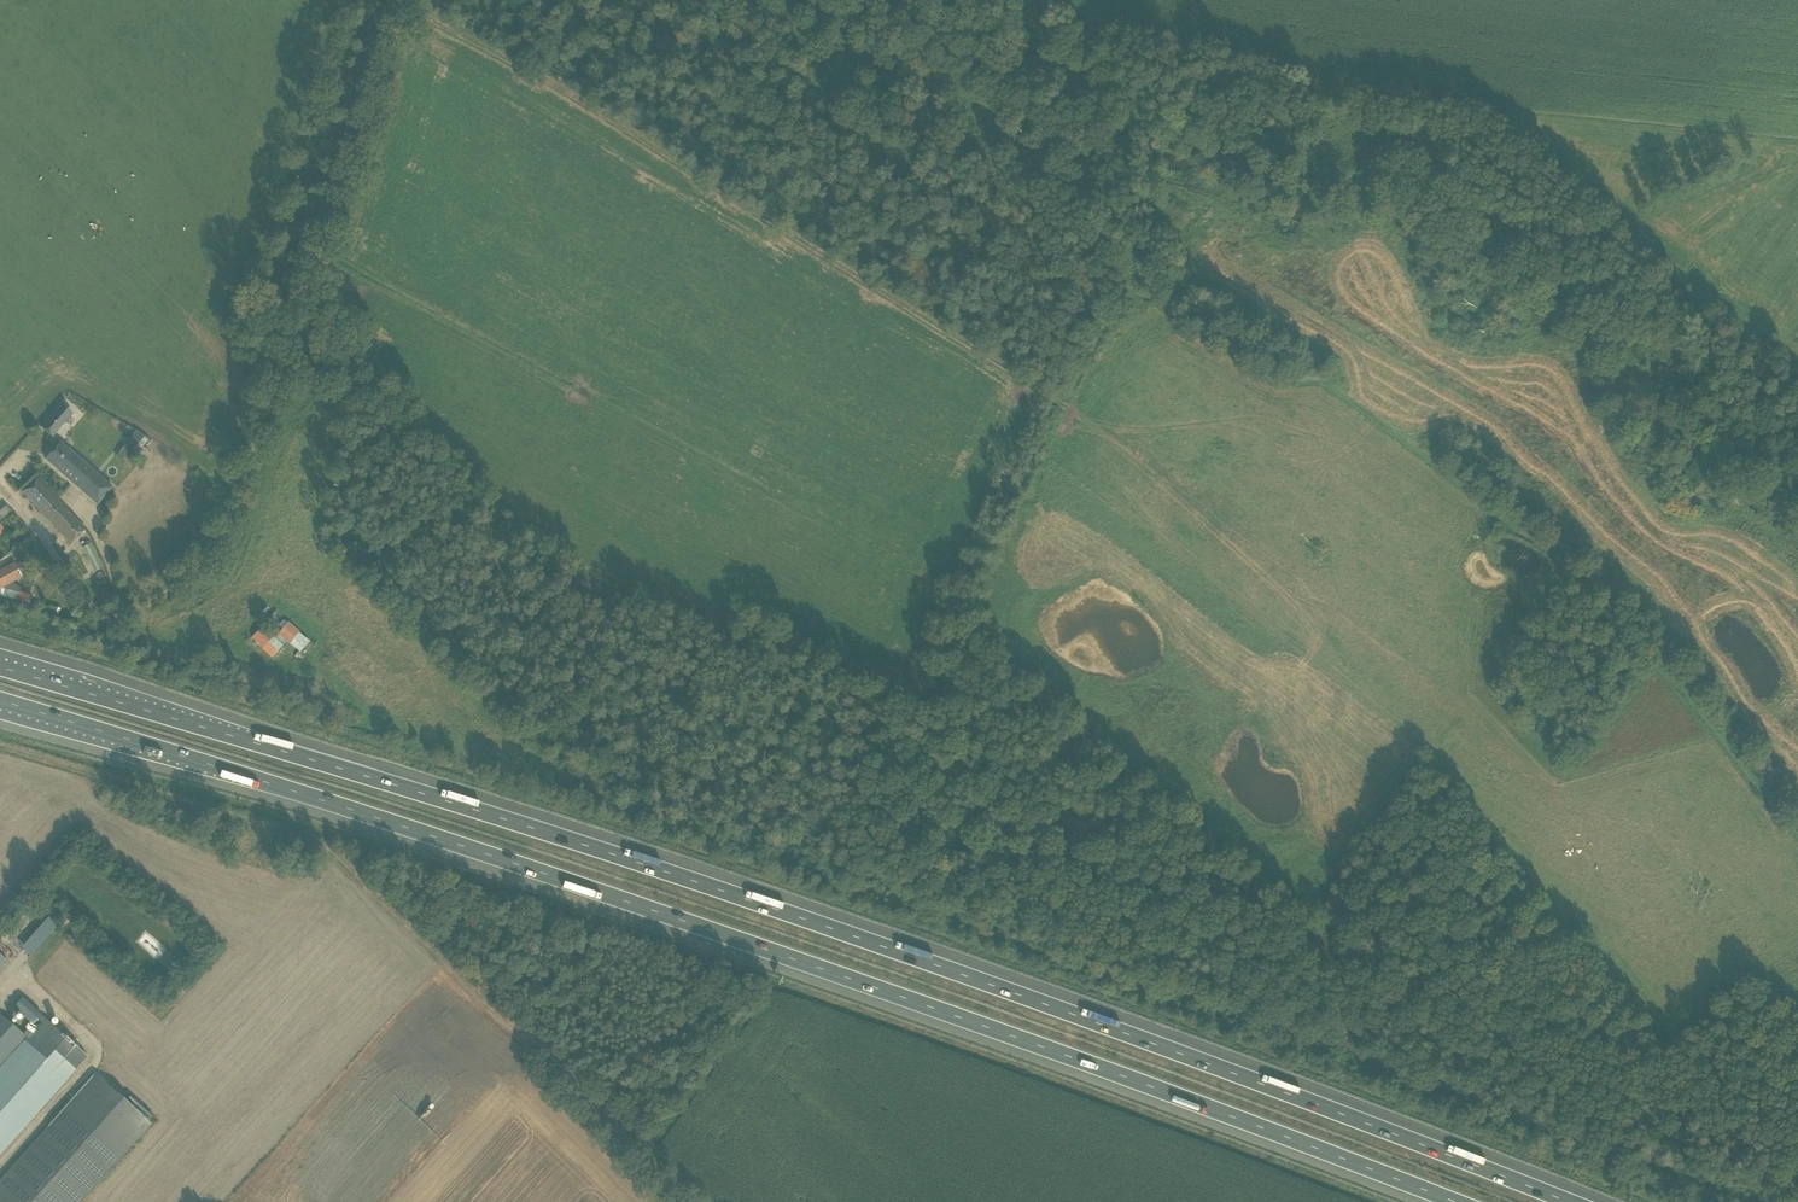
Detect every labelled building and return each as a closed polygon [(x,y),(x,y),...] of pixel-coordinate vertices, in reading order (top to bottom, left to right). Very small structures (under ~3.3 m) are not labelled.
[(49,417),(41,426),(52,436),(72,413),(62,405),(50,418),(49,417)] [(144,436),(135,447),(139,450),(149,440),(144,436)] [(97,505),(113,487),(60,441),(45,459),(97,505)] [(37,478),(23,492),(71,543),(86,530),(37,478)] [(91,543),(83,548),(95,571),(104,566),(91,543)] [(0,571),(0,597),(15,602),(15,601),(29,605),(32,596),(20,591),(21,588),(14,582),(23,577),(14,563),(0,571)] [(288,622),(278,634),(289,643),(290,643),(300,632),(288,622)] [(263,626),(252,637),(272,655),(282,645),(274,637),(263,626)] [(52,915),(23,946),(33,955),(62,925),(52,915)] [(184,961),(178,956),(167,970),(173,975),(184,961)] [(87,1056),(47,1019),(29,1039),(23,1033),(1,1013),(0,1014),(0,1152),(87,1056)] [(35,1028),(28,1024),(23,1033),(29,1039),(35,1028)] [(105,1176),(151,1125),(95,1075),(0,1181),(0,1201),(82,1201),(105,1176)]
